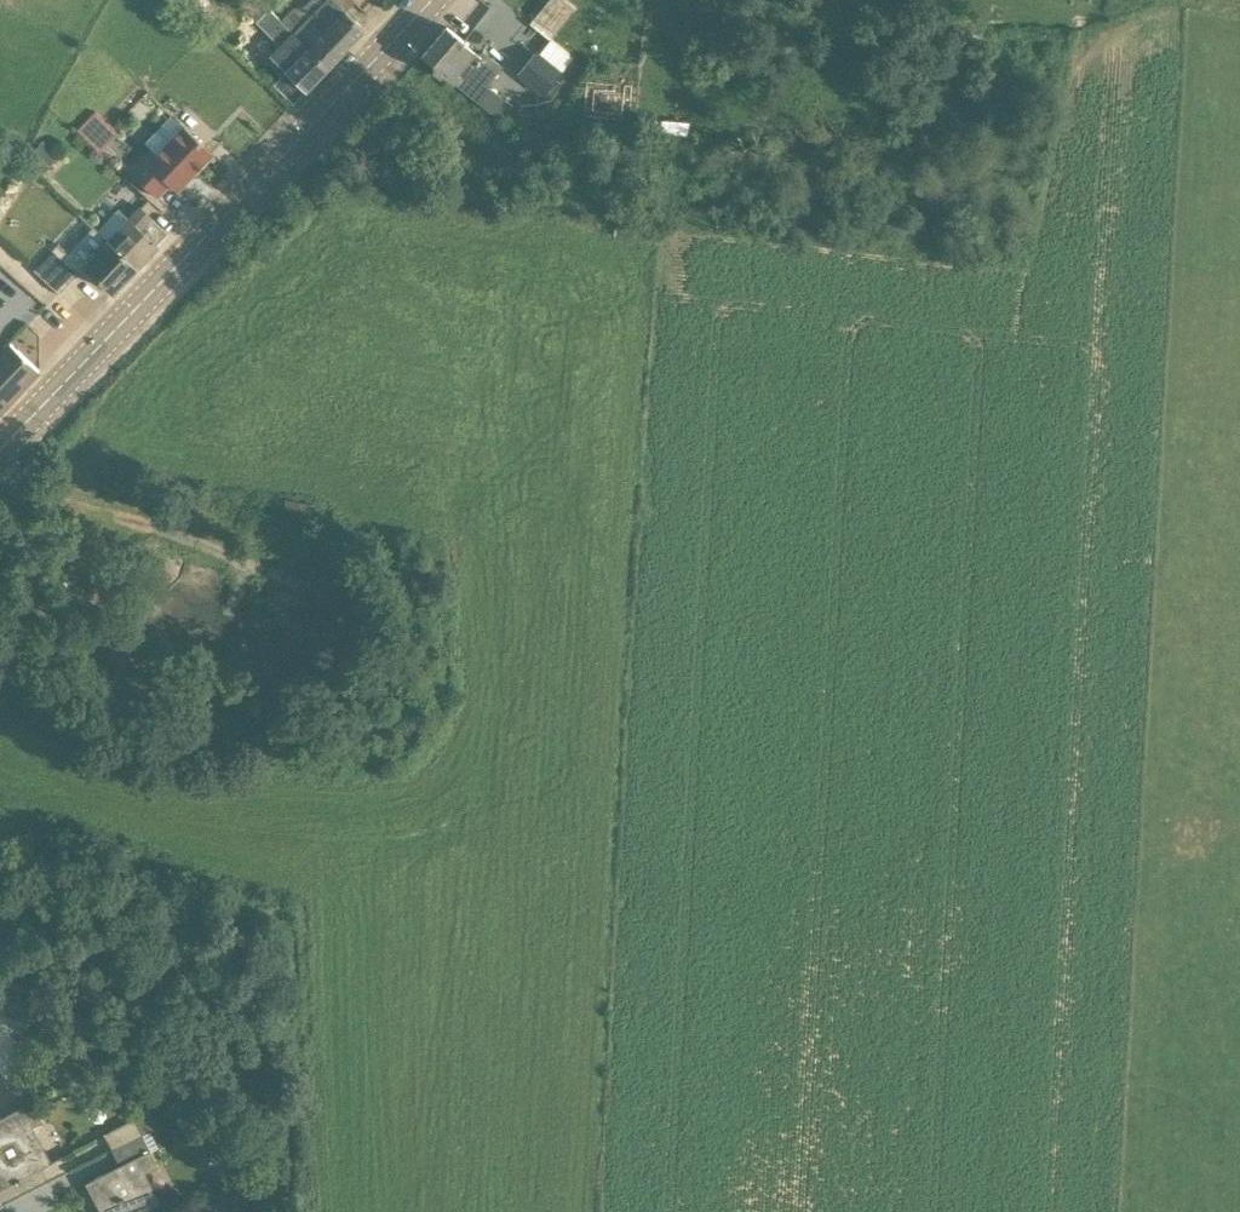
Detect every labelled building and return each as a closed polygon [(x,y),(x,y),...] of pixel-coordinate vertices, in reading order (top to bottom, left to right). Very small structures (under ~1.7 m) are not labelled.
[(327,69),(363,31),(342,12),(329,0),(313,0),(299,15),(293,9),(282,20),(270,8),(267,12),(288,32),(327,69)] [(305,93),(327,69),(288,32),(267,12),(257,22),(257,23),(243,37),(251,45),(263,33),(278,47),(268,57),(285,73),(272,86),(291,105),(304,92),(305,93)] [(479,56),(462,44),(463,43),(445,28),(418,59),(498,122),(511,107),(486,87),(501,68),(481,53),(479,56)] [(541,99),(561,75),(535,53),(515,77),(541,99)] [(99,154),(118,135),(95,112),(76,131),(99,154)] [(175,192),(210,156),(180,128),(154,156),(148,151),(128,172),(155,198),(167,185),(175,192)] [(58,155),(42,141),(25,159),(41,173),(58,155)] [(104,240),(134,270),(156,247),(155,247),(166,235),(150,221),(150,220),(138,208),(127,219),(126,218),(104,240)] [(636,229),(614,226),(613,236),(635,238),(636,229)] [(134,270),(104,240),(91,228),(68,253),(59,244),(54,250),(78,273),(85,266),(112,293),(134,270)] [(56,296),(78,273),(54,250),(32,272),(56,296)] [(37,372),(6,343),(0,349),(0,410),(37,372)] [(68,522),(62,520),(59,531),(65,533),(68,522)] [(23,1076),(21,1071),(26,1069),(8,1034),(28,1023),(0,1014),(0,1072),(4,1080),(12,1076),(15,1081),(23,1076)] [(45,1030),(37,1027),(34,1035),(42,1038),(45,1030)] [(50,1164),(31,1129),(40,1124),(30,1104),(0,1120),(0,1190),(50,1164)] [(110,1152),(140,1137),(157,1128),(153,1121),(143,1112),(131,1119),(132,1121),(102,1137),(110,1152)] [(110,1152),(118,1168),(83,1185),(97,1211),(148,1211),(160,1206),(144,1175),(156,1168),(140,1137),(110,1152)]
